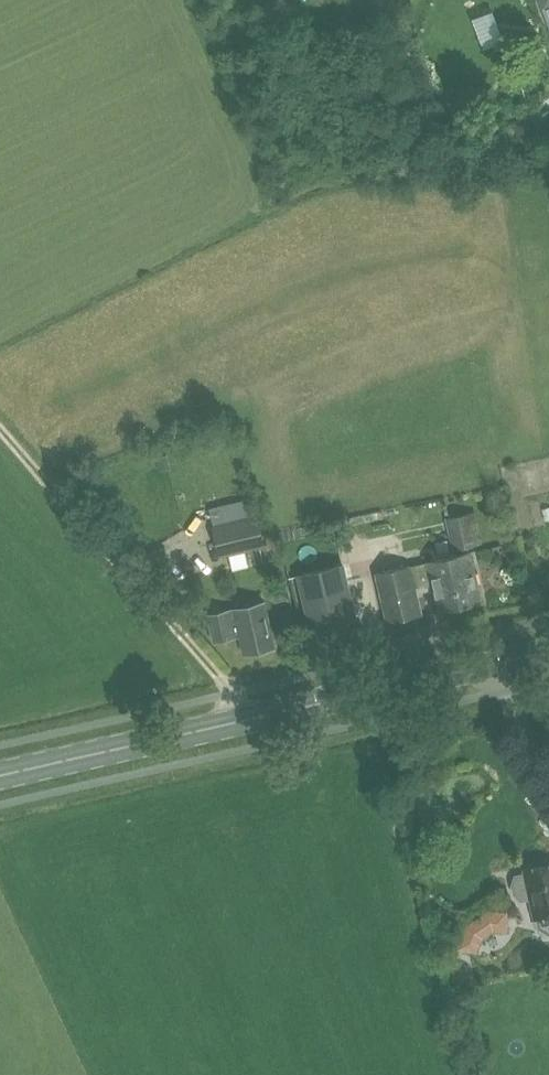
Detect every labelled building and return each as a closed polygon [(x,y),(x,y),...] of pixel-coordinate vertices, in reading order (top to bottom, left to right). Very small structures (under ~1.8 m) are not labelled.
[(529,119),(523,117),(513,121),(519,136),(533,131),(529,119)] [(208,508),(212,524),(220,556),(264,545),(257,514),(255,514),(251,498),(208,508)] [(452,548),(482,542),(475,511),(446,517),(452,548)] [(429,561),(411,565),(416,587),(434,582),(440,608),(480,599),(469,551),(429,560),(429,561)] [(298,572),(311,628),(354,618),(341,561),(298,572)] [(422,612),(416,587),(411,565),(376,573),(388,621),(422,612)] [(213,641),(238,635),(243,655),(275,647),(265,603),(233,610),(207,615),(213,641)] [(523,868),(524,871),(516,873),(512,882),(514,891),(521,899),(530,897),(534,918),(536,917),(536,920),(537,923),(538,926),(548,933),(548,863),(523,868)]
